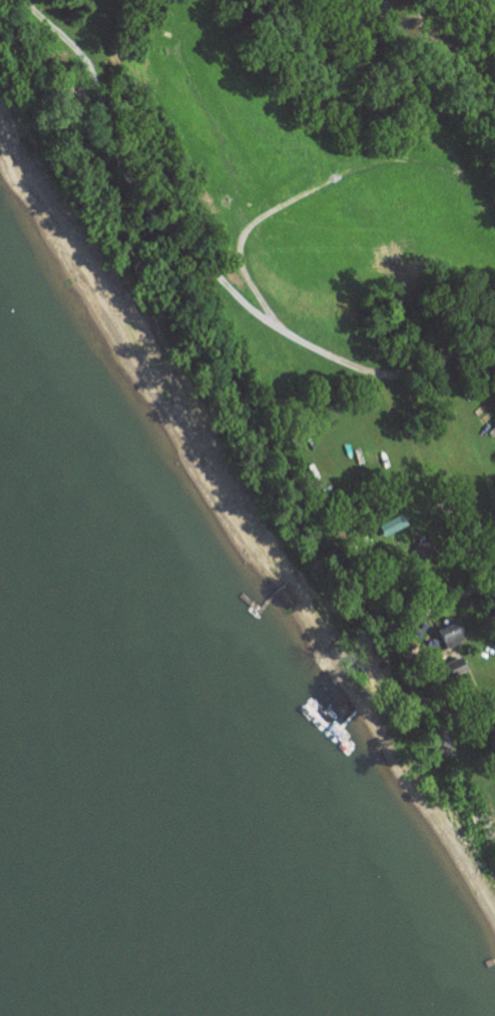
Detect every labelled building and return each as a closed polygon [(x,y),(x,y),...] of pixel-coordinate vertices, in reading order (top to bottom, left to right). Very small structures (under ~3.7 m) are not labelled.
[(380,525),(385,536),(409,527),(404,515),(380,525)] [(436,554),(430,539),(413,546),(419,561),(436,554)] [(448,649),(466,642),(459,623),(440,630),(448,649)] [(447,665),(456,682),(471,674),(462,657),(447,665)]
